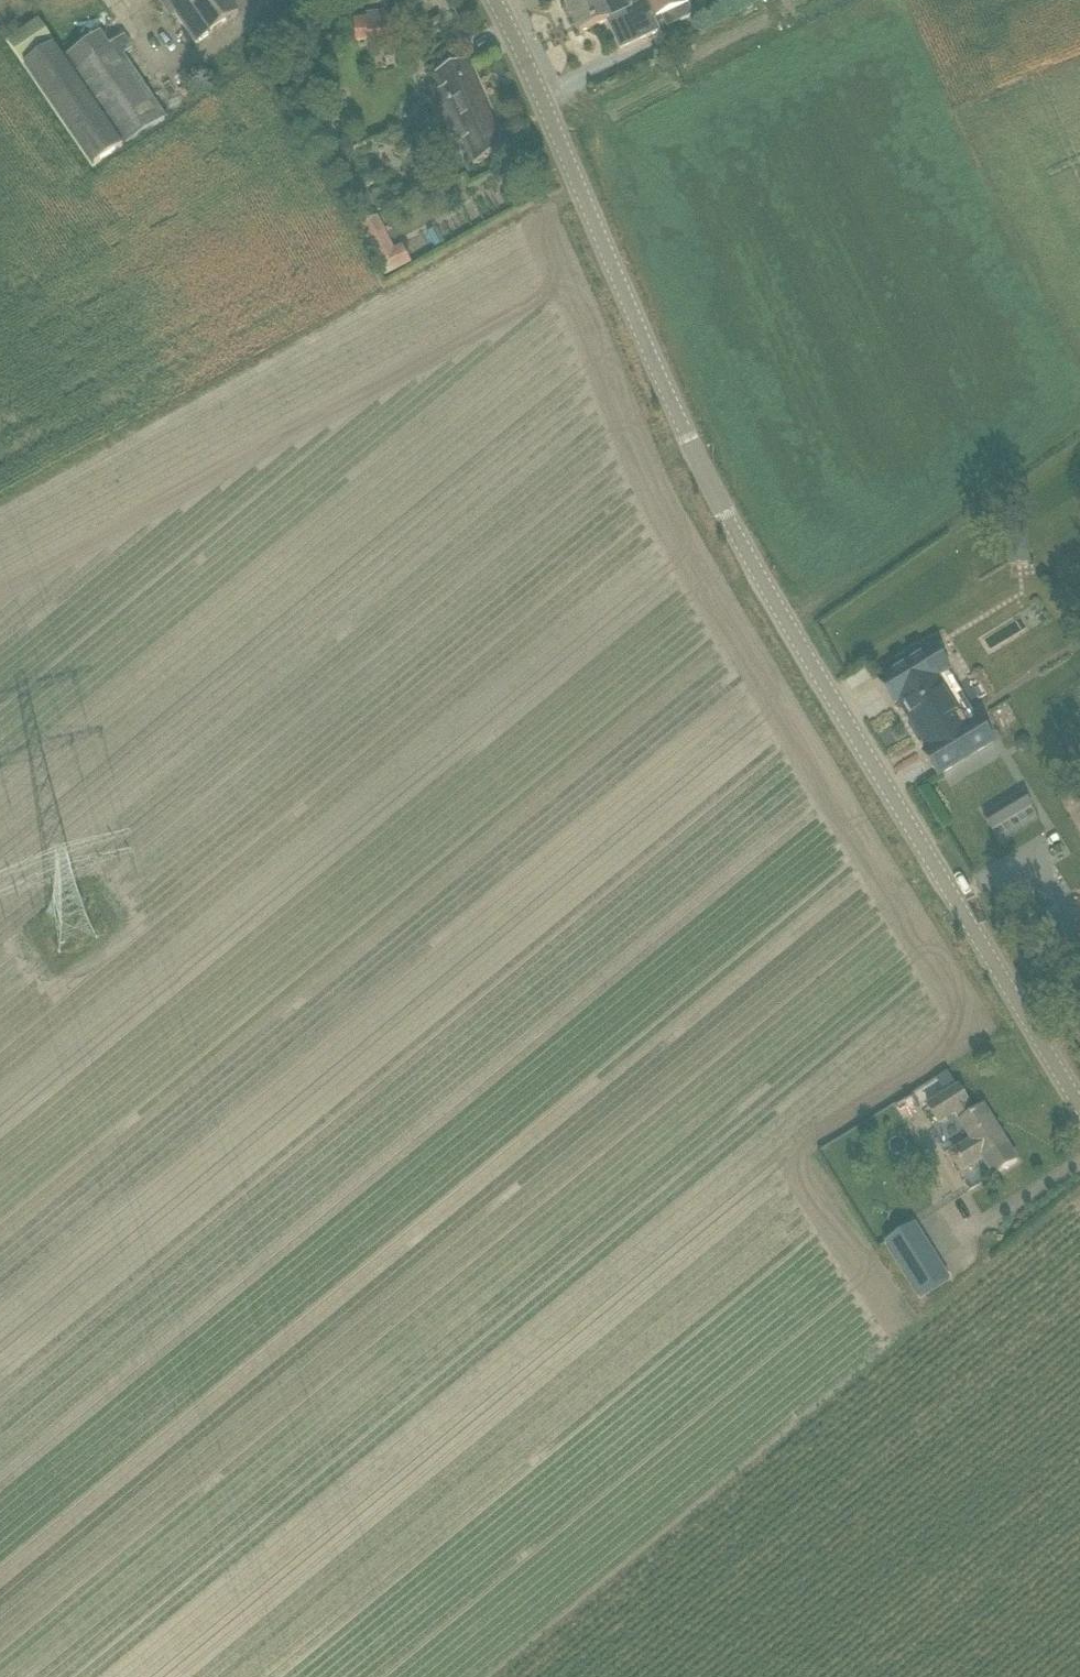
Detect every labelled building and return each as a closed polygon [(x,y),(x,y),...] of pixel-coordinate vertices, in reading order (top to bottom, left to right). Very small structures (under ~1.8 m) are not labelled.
[(173,17),(189,6),(209,35),(239,14),(230,0),(161,0),(173,17)] [(688,4),(686,0),(607,0),(601,3),(600,0),(569,0),(564,2),(580,35),(608,22),(621,50),(659,32),(653,21),(676,10),(681,22),(693,16),(688,4)] [(366,16),(369,44),(370,52),(386,50),(385,42),(401,40),(397,13),(366,16)] [(73,74),(54,47),(37,21),(8,41),(94,168),(167,118),(125,57),(133,51),(125,39),(73,74)] [(474,165),(506,151),(466,60),(435,74),(442,89),(433,93),(455,144),(464,141),(474,165)] [(359,228),(385,280),(412,266),(403,247),(394,252),(378,218),(359,228)] [(935,649),(881,682),(894,705),(900,701),(931,751),(925,755),(939,777),(993,744),(979,721),(967,729),(937,679),(949,671),(935,649)] [(1033,808),(1024,792),(984,817),(993,832),(1033,808)] [(939,1124),(955,1114),(972,1142),(954,1153),(965,1171),(984,1159),(994,1176),(1018,1161),(984,1108),(974,1114),(969,1106),(969,1105),(959,1088),(929,1107),(939,1124)] [(951,1280),(916,1224),(885,1243),(920,1299),(951,1280)]
